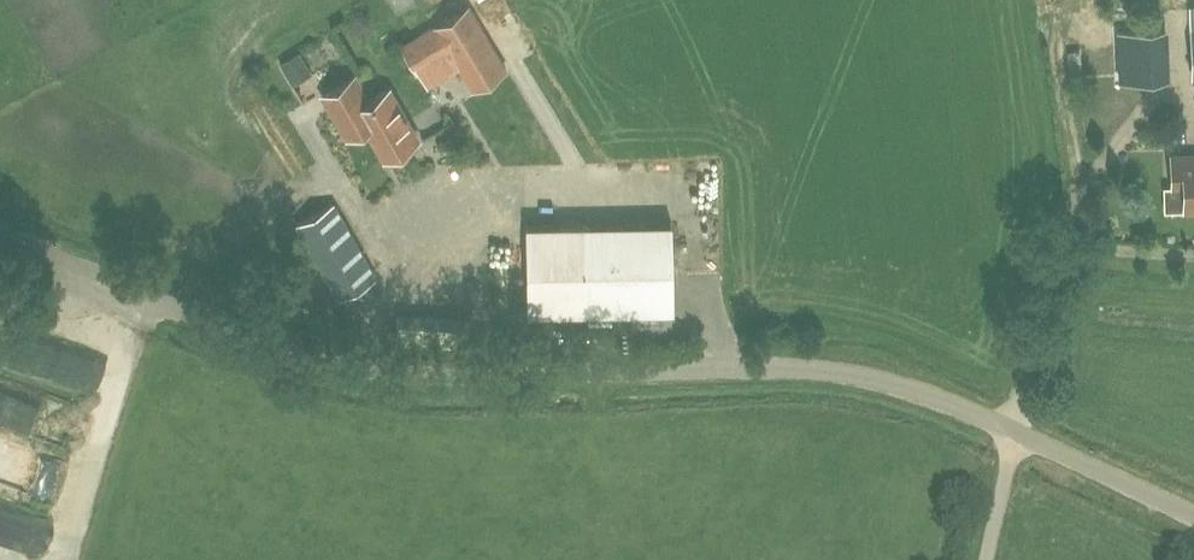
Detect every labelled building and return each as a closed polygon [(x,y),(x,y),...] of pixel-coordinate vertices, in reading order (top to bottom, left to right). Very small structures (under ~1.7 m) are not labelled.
[(462,70),(473,88),(506,69),(469,7),(403,46),(429,90),(462,70)] [(299,51),(279,63),(287,77),(307,65),(299,51)] [(355,78),(323,96),(348,139),(367,128),(385,160),(419,141),(390,90),(369,102),(355,78)] [(1172,156),(1173,187),(1184,187),(1185,210),(1193,210),(1193,156),(1172,156)] [(298,226),(340,300),(376,279),(334,205),(298,226)] [(528,313),(586,311),(584,223),(525,225),(528,313)] [(19,434),(75,453),(90,411),(34,392),(19,434)] [(72,461),(0,439),(0,482),(60,500),(72,461)]
